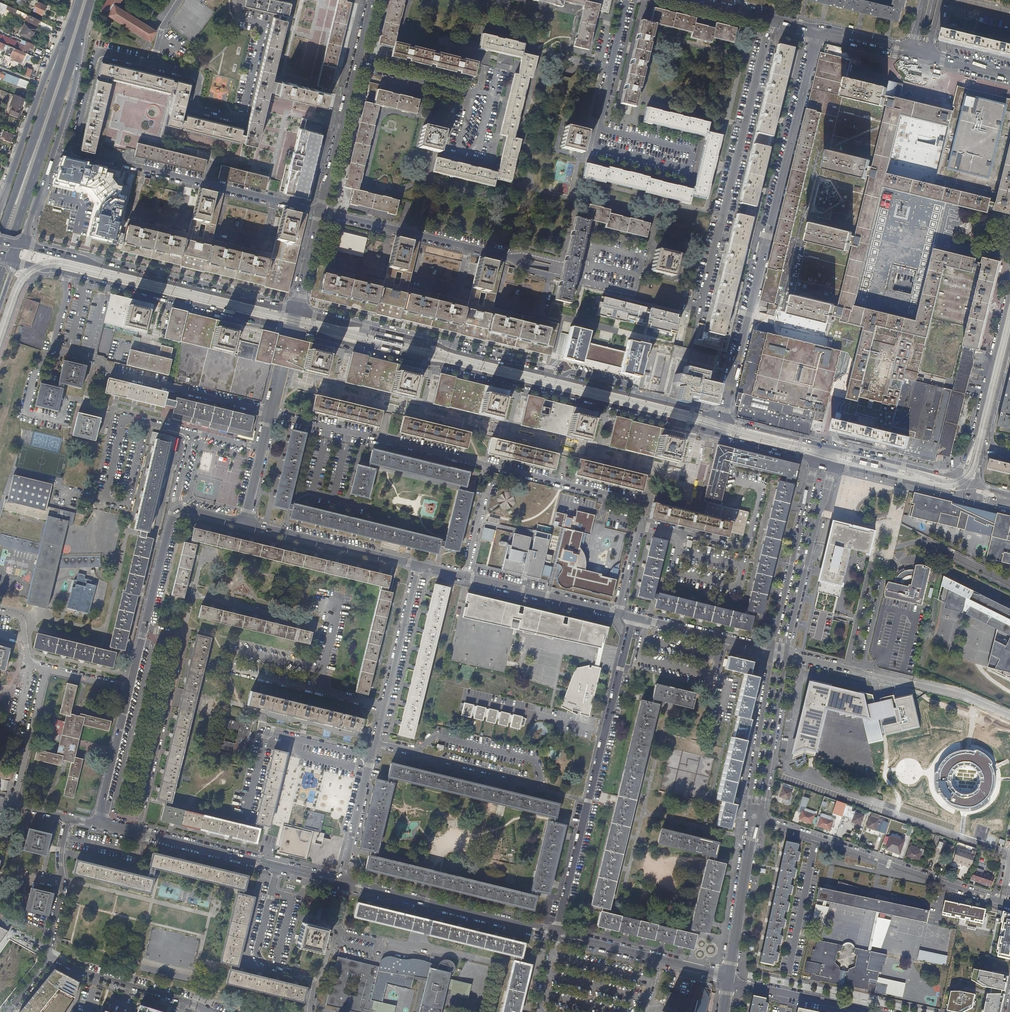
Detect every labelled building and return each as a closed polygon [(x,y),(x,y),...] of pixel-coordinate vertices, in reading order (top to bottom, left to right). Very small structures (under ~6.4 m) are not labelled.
[(121,0),(107,0),(101,9),(151,40),(157,30),(118,6),(121,0)] [(269,90),(274,91),(273,96),(312,105),(313,102),(325,106),(329,92),(328,92),(321,90),(281,80),(280,82),(272,80),(287,19),(285,19),(286,15),(287,15),(290,1),(285,0),(245,0),(244,5),(280,14),(279,17),(275,16),(246,130),(241,129),(239,138),(243,140),(243,141),(256,144),(269,90)] [(345,27),(346,27),(352,1),(350,0),(338,0),(317,85),(322,86),(321,90),(328,92),(329,88),(330,88),(345,27)] [(391,2),(387,18),(383,37),(381,36),(379,43),(389,46),(394,47),(395,43),(397,34),(394,34),(398,18),(401,19),(404,6),(402,5),(403,0),(392,0),(391,2)] [(387,18),(391,2),(392,0),(390,0),(390,1),(385,23),(381,36),(383,37),(387,18)] [(576,2),(583,4),(583,6),(582,8),(583,8),(584,9),(582,17),(580,25),(578,34),(577,38),(576,38),(575,38),(573,46),(587,49),(589,42),(590,42),(592,33),(591,33),(594,18),(595,18),(596,18),(598,11),(608,13),(611,0),(567,0),(576,2)] [(899,22),(903,7),(905,8),(906,0),(892,0),(891,5),(894,6),(894,8),(862,0),(808,0),(899,22)] [(42,16),(47,7),(38,3),(33,12),(40,15),(42,16)] [(580,25),(582,17),(584,9),(583,8),(580,19),(576,38),(577,38),(578,34),(580,25)] [(687,18),(688,16),(675,13),(675,15),(667,13),(668,12),(668,11),(653,8),(652,10),(649,22),(650,23),(653,24),(654,25),(657,25),(657,23),(692,31),(691,33),(690,37),(711,42),(712,38),(712,37),(733,41),(735,29),(727,28),(728,26),(715,23),(714,28),(714,29),(706,28),(706,26),(694,23),(695,20),(687,18)] [(38,27),(40,21),(37,19),(30,16),(27,22),(35,25),(38,27)] [(112,22),(102,16),(100,20),(110,26),(112,22)] [(645,63),(648,49),(650,43),(648,43),(650,38),(651,38),(654,25),(653,24),(650,23),(649,22),(645,21),(642,21),(638,35),(640,35),(639,40),(637,40),(634,50),(632,60),(634,60),(633,65),(631,65),(626,85),(628,85),(627,90),(625,90),(621,104),(635,107),(638,93),(637,93),(638,88),(639,88),(644,68),(643,68),(644,63),(645,63)] [(692,31),(657,23),(657,25),(669,27),(691,33),(692,31)] [(32,38),(36,29),(25,24),(20,35),(26,37),(27,36),(32,38)] [(1009,57),(1009,44),(943,28),(941,40),(1009,57)] [(8,46),(11,47),(13,40),(0,34),(0,42),(8,46)] [(513,174),(515,166),(514,166),(513,165),(517,150),(518,151),(521,138),(514,136),(513,136),(515,128),(517,129),(520,116),(519,116),(518,116),(520,108),(521,108),(525,95),(524,95),(523,95),(525,88),(526,88),(527,85),(528,80),(531,80),(533,72),(534,72),(537,58),(522,55),(523,54),(524,47),(517,45),(517,43),(504,40),(504,42),(496,40),(497,38),(483,35),(479,49),(487,51),(487,50),(487,48),(521,57),(520,58),(520,61),(521,61),(522,61),(519,75),(518,74),(516,74),(512,89),(501,135),(507,137),(508,137),(506,144),(500,171),(499,171),(498,170),(497,172),(497,174),(490,172),(490,171),(490,170),(478,167),(477,168),(477,169),(470,167),(470,166),(470,165),(457,162),(457,163),(457,164),(449,163),(449,161),(450,160),(436,157),(433,170),(495,184),(496,177),(497,176),(512,179),(513,174)] [(18,50),(21,44),(14,41),(13,40),(11,47),(17,50),(18,50)] [(34,45),(22,40),(21,44),(18,50),(26,54),(29,49),(32,50),(34,45)] [(433,52),(413,47),(413,48),(408,47),(408,46),(398,44),(395,43),(394,47),(393,48),(392,56),(404,59),(410,60),(410,61),(430,65),(435,67),(455,72),(460,73),(474,76),(477,63),(470,61),(463,59),(463,61),(458,60),(459,58),(438,53),(438,55),(433,53),(433,52)] [(771,137),(793,49),(778,45),(756,133),(771,137)] [(26,54),(18,50),(17,50),(11,47),(8,46),(7,49),(8,50),(8,51),(9,51),(7,56),(14,60),(16,56),(24,59),(26,54)] [(521,57),(487,48),(487,50),(520,58),(521,57)] [(846,57),(847,52),(835,49),(834,54),(846,57)] [(841,296),(858,226),(869,182),(877,147),(887,109),(883,108),(883,106),(882,107),(843,97),(843,96),(842,96),(843,88),(845,89),(845,86),(844,86),(846,78),(850,60),(822,53),(808,111),(820,114),(814,138),(823,140),(830,142),(830,144),(831,144),(829,151),(869,160),(870,162),(868,169),(867,169),(866,171),(868,172),(866,179),(864,179),(825,170),(824,171),(819,170),(813,194),(808,215),(813,217),(812,223),(852,233),(853,234),(851,241),(850,241),(849,243),(850,244),(849,251),(847,251),(807,242),(804,255),(798,253),(793,274),(799,275),(796,285),(794,295),(834,305),(834,306),(835,306),(833,314),(832,313),(831,315),(832,316),(832,317),(836,317),(841,296)] [(173,78),(103,60),(100,74),(170,91),(171,85),(173,86),(174,84),(175,80),(172,79),(173,78)] [(501,135),(512,89),(516,74),(514,74),(510,93),(506,112),(502,127),(500,135),(501,135)] [(29,88),(31,82),(25,80),(16,76),(15,80),(18,81),(17,83),(29,88)] [(93,150),(110,81),(98,77),(80,147),(93,150)] [(886,95),(888,89),(886,88),(847,78),(846,78),(844,86),(845,86),(845,89),(843,88),(842,96),(843,96),(843,97),(882,107),(883,106),(885,99),(884,98),(885,96),(886,96),(886,95)] [(180,119),(189,83),(175,80),(174,84),(173,86),(175,86),(166,122),(179,125),(180,119)] [(360,184),(363,175),(362,175),(361,175),(365,160),(366,160),(369,147),(367,146),(370,139),(371,140),(374,127),(373,126),(374,119),(376,119),(379,107),(381,107),(382,106),(382,105),(387,106),(416,113),(419,101),(411,99),(412,98),(399,95),(399,97),(395,96),(395,94),(384,91),(385,86),(370,82),(365,102),(367,102),(362,119),(357,139),(353,158),(348,179),(346,179),(345,178),(343,187),(352,189),(353,189),(349,204),(357,206),(358,205),(358,204),(388,211),(387,213),(395,215),(398,204),(398,203),(390,201),(390,199),(382,197),(381,199),(366,195),(366,194),(367,193),(358,191),(357,191),(358,183),(360,184)] [(949,167),(967,95),(969,89),(959,86),(953,110),(949,127),(940,165),(937,180),(946,182),(949,167)] [(1006,104),(1007,98),(969,89),(967,95),(1006,104)] [(20,108),(24,99),(18,96),(14,95),(11,102),(10,105),(20,108)] [(983,195),(945,185),(888,172),(893,152),(902,115),(949,127),(953,110),(894,96),(894,97),(886,95),(886,96),(885,96),(884,98),(885,99),(883,106),(883,108),(887,109),(877,147),(869,182),(858,226),(841,296),(836,317),(840,319),(840,322),(863,327),(864,323),(870,324),(870,322),(877,324),(877,326),(898,331),(899,330),(918,335),(927,337),(945,264),(973,271),(974,266),(982,268),(983,263),(975,261),(976,258),(934,247),(916,320),(856,305),(857,300),(884,188),(989,213),(990,205),(997,207),(998,202),(991,201),(992,197),(983,195)] [(988,176),(1003,116),(1006,104),(967,95),(949,167),(946,182),(945,185),(983,195),(988,176)] [(348,179),(353,158),(357,139),(362,119),(367,102),(365,102),(362,115),(358,129),(355,143),(350,162),(346,179),(348,179)] [(17,118),(20,110),(20,108),(10,105),(10,106),(11,106),(9,112),(10,113),(9,115),(17,118)] [(416,113),(387,106),(382,105),(382,106),(394,109),(416,115),(416,113)] [(649,178),(641,176),(641,175),(629,172),(628,172),(628,174),(621,172),(621,170),(608,167),(608,169),(607,170),(600,168),(600,167),(587,163),(583,178),(591,180),(591,179),(592,178),(605,181),(606,180),(624,184),(636,187),(646,190),(645,191),(657,194),(671,197),(682,200),(682,201),(682,202),(689,204),(691,195),(691,194),(706,198),(707,196),(710,184),(708,184),(711,171),(712,168),(713,169),(714,166),(716,156),(715,156),(717,148),(718,149),(721,135),(707,132),(707,131),(709,124),(701,122),(701,121),(689,118),(688,119),(681,117),(681,116),(669,113),(668,114),(661,112),(661,111),(648,107),(644,122),(651,124),(651,123),(652,122),(679,129),(706,135),(706,137),(705,139),(706,140),(707,140),(703,156),(701,167),(696,187),(695,187),(693,187),(693,189),(692,191),(685,189),(686,187),(677,185),(677,186),(676,187),(661,183),(661,182),(661,181),(649,178)] [(803,183),(804,180),(808,165),(814,138),(820,114),(808,111),(769,267),(782,270),(784,259),(797,208),(798,204),(803,183)] [(1009,155),(1009,113),(1009,118),(1003,116),(988,176),(983,195),(992,197),(991,201),(998,202),(1009,155)] [(242,128),(186,114),(184,120),(180,119),(179,125),(183,126),(182,127),(202,132),(220,137),(238,142),(239,138),(241,129),(242,128)] [(306,197),(322,133),(305,128),(307,118),(302,117),(294,151),(293,151),(289,169),(284,192),(306,197)] [(679,129),(652,122),(651,123),(660,125),(672,128),(685,131),(699,135),(706,137),(706,135),(679,129)] [(440,152),(445,130),(424,125),(418,147),(440,152)] [(561,148),(583,152),(588,131),(566,126),(564,127),(561,148)] [(917,151),(922,132),(903,127),(898,146),(917,151)] [(15,139),(16,136),(14,135),(14,134),(4,131),(2,137),(4,138),(5,138),(5,140),(4,141),(11,143),(12,138),(15,139)] [(500,171),(506,144),(508,137),(507,137),(501,161),(499,171),(500,171)] [(696,187),(701,167),(703,156),(707,140),(706,140),(701,160),(696,183),(695,187),(696,187)] [(10,145),(8,144),(1,141),(0,145),(0,151),(7,154),(10,145)] [(205,158),(137,141),(134,154),(202,171),(205,158)] [(755,201),(769,148),(753,144),(739,203),(748,205),(754,207),(755,201)] [(868,169),(870,162),(869,160),(829,151),(828,151),(826,158),(827,159),(827,161),(826,161),(824,169),(825,169),(825,170),(864,179),(866,179),(868,172),(866,171),(867,169),(868,169)] [(998,202),(997,207),(996,210),(1009,214),(1009,155),(998,202)] [(269,172),(221,161),(217,177),(265,189),(269,172)] [(495,184),(433,170),(433,171),(494,185),(495,184)] [(636,187),(624,184),(606,180),(605,181),(629,187),(645,191),(646,190),(636,187)] [(682,200),(671,197),(657,194),(645,191),(645,192),(657,195),(682,201),(682,200)] [(206,218),(208,214),(212,215),(215,203),(201,199),(200,202),(201,202),(197,215),(206,218)] [(750,250),(762,203),(755,201),(754,207),(748,205),(745,217),(750,218),(751,218),(744,248),(750,250)] [(388,211),(358,204),(358,205),(387,213),(388,211)] [(641,223),(642,221),(629,218),(628,220),(621,218),(621,217),(621,216),(609,213),(610,211),(602,209),(602,207),(588,204),(585,219),(585,220),(589,221),(592,222),(592,221),(593,219),(606,223),(606,224),(605,226),(628,232),(646,237),(649,225),(641,223)] [(778,291),(780,282),(782,282),(786,265),(784,264),(785,260),(788,261),(791,251),(788,250),(797,215),(799,215),(801,209),(797,208),(784,259),(782,270),(769,267),(761,300),(776,304),(780,292),(778,291)] [(295,234),(299,216),(287,213),(285,220),(284,220),(284,224),(281,237),(290,239),(291,239),(294,239),(295,234)] [(721,335),(750,218),(745,217),(736,214),(729,244),(726,243),(724,252),(726,253),(724,263),(722,263),(717,282),(719,282),(716,293),(714,292),(710,311),(712,311),(709,322),(708,322),(708,325),(706,332),(721,335)] [(580,260),(584,240),(585,235),(586,235),(589,221),(585,220),(585,219),(584,219),(576,217),(573,231),(572,236),(571,238),(568,253),(567,256),(566,261),(565,265),(561,281),(560,286),(556,301),(569,304),(573,290),(572,289),(573,285),(574,285),(579,264),(578,264),(579,259),(580,260)] [(183,259),(188,238),(151,228),(127,222),(125,231),(125,233),(122,244),(134,247),(134,245),(143,247),(143,250),(161,254),(162,252),(170,255),(170,256),(183,259)] [(696,245),(699,230),(672,223),(668,238),(696,245)] [(851,241),(853,234),(852,233),(812,223),(811,224),(810,224),(808,231),(810,231),(809,234),(808,233),(806,241),(807,241),(807,242),(847,251),(849,251),(850,244),(849,243),(850,241),(851,241)] [(628,232),(605,226),(605,228),(636,235),(646,238),(646,237),(628,232)] [(122,244),(125,233),(119,232),(116,243),(122,244)] [(336,251),(364,257),(368,238),(341,232),(336,251)] [(284,279),(287,266),(291,254),(282,252),(285,242),(277,240),(277,241),(275,251),(273,259),(272,259),(269,272),(267,279),(274,281),(273,282),(283,285),(284,279)] [(200,258),(203,244),(195,242),(192,256),(200,258)] [(269,272),(272,259),(256,255),(228,248),(212,243),(211,249),(207,266),(219,269),(219,267),(228,269),(228,271),(246,276),(246,274),(255,276),(255,278),(266,281),(267,279),(269,272)] [(406,263),(409,250),(395,247),(394,250),(395,250),(392,263),(401,266),(402,262),(406,263)] [(673,276),(678,254),(656,249),(651,271),(673,276)] [(872,279),(876,259),(868,257),(864,277),(872,279)] [(978,350),(1000,261),(985,257),(983,263),(982,268),(963,346),(978,350)] [(963,346),(982,268),(974,266),(973,271),(945,264),(927,337),(918,371),(955,379),(963,346)] [(491,282),(494,270),(480,266),(479,269),(480,269),(477,283),(486,285),(487,281),(491,282)] [(892,266),(886,288),(892,290),(896,272),(898,273),(899,268),(892,266)] [(378,307),(383,285),(323,271),(317,293),(330,296),(331,294),(339,296),(339,298),(357,302),(357,300),(366,303),(366,304),(378,307)] [(726,352),(743,283),(736,281),(722,336),(721,335),(706,332),(708,325),(705,324),(700,345),(726,352)] [(395,306),(398,292),(390,290),(387,304),(395,306)] [(467,305),(407,291),(402,313),(405,314),(414,316),(414,314),(423,316),(423,318),(426,319),(441,322),(441,320),(452,323),(451,325),(462,327),(467,305)] [(645,308),(597,295),(592,314),(640,326),(645,308)] [(833,314),(835,306),(834,306),(834,305),(794,295),(794,296),(792,296),(790,303),(792,304),(791,306),(790,306),(788,313),(789,313),(789,314),(829,323),(831,323),(832,317),(832,316),(831,315),(832,313),(833,314)] [(39,303),(27,299),(20,318),(23,319),(22,324),(31,328),(39,303)] [(144,331),(149,310),(142,309),(128,305),(109,300),(103,322),(119,325),(144,331)] [(679,316),(654,309),(649,327),(674,334),(679,316)] [(479,325),(482,312),(474,310),(471,323),(479,325)] [(546,348),(552,325),(492,311),(486,334),(498,336),(498,335),(507,337),(507,339),(526,343),(526,342),(535,344),(535,345),(546,348)] [(236,332),(215,327),(178,318),(170,315),(164,338),(166,339),(179,342),(180,340),(210,347),(231,352),(236,332)] [(859,402),(875,332),(877,326),(877,324),(870,322),(870,324),(864,323),(863,327),(846,399),(849,400),(859,402)] [(876,421),(898,331),(877,326),(875,332),(859,402),(849,400),(846,413),(876,421)] [(593,334),(571,328),(564,359),(647,380),(655,347),(628,340),(625,351),(591,343),(593,334)] [(288,339),(263,333),(258,359),(268,361),(283,365),(304,371),(328,377),(333,351),(288,339)] [(918,371),(927,337),(918,335),(911,362),(907,362),(905,370),(918,373),(918,371)] [(158,356),(161,346),(173,348),(173,346),(164,344),(151,341),(133,336),(130,349),(145,353),(158,356)] [(823,408),(836,353),(769,337),(756,393),(823,408)] [(266,382),(270,364),(254,360),(234,355),(213,350),(195,346),(179,342),(166,339),(164,338),(164,339),(165,340),(179,343),(174,363),(171,376),(170,379),(172,380),(187,384),(211,390),(261,402),(266,382)] [(168,375),(171,360),(170,359),(173,348),(161,346),(158,356),(145,353),(130,349),(126,365),(129,366),(140,369),(154,372),(168,376),(168,375)] [(58,383),(57,387),(40,383),(39,388),(35,406),(40,408),(57,412),(60,399),(63,389),(62,389),(63,384),(80,389),(85,366),(63,360),(57,383),(58,383)] [(418,375),(413,374),(398,371),(385,367),(356,360),(353,369),(350,382),(362,385),(393,392),(401,394),(414,397),(416,387),(418,375)] [(702,382),(705,371),(682,365),(680,373),(683,374),(683,375),(674,373),(672,382),(681,384),(681,385),(679,385),(676,398),(676,400),(685,402),(686,401),(687,396),(711,401),(715,385),(702,382)] [(1009,424),(1009,377),(1009,379),(1006,393),(1005,396),(1002,411),(1001,415),(998,426),(1009,429),(1009,424)] [(165,399),(166,393),(158,391),(138,386),(123,383),(109,379),(106,392),(118,395),(140,401),(163,406),(163,405),(164,403),(170,405),(171,400),(165,399)] [(935,461),(952,390),(908,379),(908,381),(903,380),(890,432),(908,437),(905,454),(916,457),(935,461)] [(501,418),(507,397),(492,393),(465,387),(444,382),(439,403),(442,403),(476,412),(501,418)] [(380,411),(349,404),(316,396),(313,410),(336,415),(377,425),(380,411)] [(255,423),(257,416),(242,412),(235,411),(212,405),(196,401),(177,397),(176,401),(171,400),(170,405),(175,406),(175,408),(172,419),(188,423),(213,429),(240,436),(251,438),(255,423)] [(590,439),(594,418),(579,414),(549,407),(531,403),(526,424),(533,426),(564,433),(590,439)] [(82,414),(80,413),(78,413),(77,419),(73,435),(78,436),(85,438),(96,441),(97,437),(101,418),(93,416),(82,414)] [(874,428),(876,421),(846,413),(844,421),(874,428)] [(465,447),(468,433),(459,431),(404,417),(401,431),(465,447)] [(908,437),(890,432),(874,428),(844,421),(834,419),(831,430),(838,432),(837,438),(873,446),(874,441),(887,444),(886,449),(905,454),(908,437)] [(678,452),(682,439),(667,435),(649,431),(631,427),(619,424),(617,430),(614,445),(622,447),(643,452),(656,455),(676,460),(678,452)] [(430,538),(409,533),(407,533),(403,531),(356,520),(294,505),(293,505),(293,507),(288,506),(288,504),(290,496),(305,435),(292,431),(274,506),(292,511),(290,518),(369,537),(437,554),(438,546),(447,548),(457,551),(462,532),(467,513),(471,494),(464,492),(468,473),(441,466),(417,460),(373,450),(369,463),(370,463),(368,469),(357,466),(350,494),(367,498),(374,470),(372,469),(373,464),(375,464),(460,485),(461,486),(460,491),(458,490),(445,542),(444,544),(439,543),(440,541),(430,538)] [(163,488),(168,468),(172,451),(173,447),(177,448),(179,439),(169,436),(157,433),(153,432),(150,443),(155,444),(152,455),(150,465),(147,477),(144,487),(142,498),(138,510),(136,521),(134,529),(140,530),(142,531),(143,531),(147,532),(152,534),(153,530),(157,512),(161,496),(165,496),(166,489),(163,488)] [(556,454),(533,449),(508,443),(491,439),(488,452),(510,458),(553,468),(556,454)] [(794,480),(796,475),(797,471),(798,466),(784,462),(767,458),(753,454),(733,449),(732,452),(732,454),(731,458),(729,464),(754,470),(773,475),(786,478),(790,479),(794,480)] [(720,504),(724,488),(728,469),(729,464),(731,458),(732,454),(720,451),(713,477),(708,496),(707,501),(720,504)] [(1002,462),(999,461),(990,459),(987,469),(1009,474),(1009,464),(1002,462)] [(645,476),(601,465),(580,460),(577,474),(587,476),(642,489),(645,476)] [(7,501),(46,511),(47,506),(52,484),(39,481),(37,481),(14,475),(8,500),(7,501)] [(739,614),(723,610),(706,606),(687,602),(669,597),(653,593),(653,590),(657,577),(660,562),(665,542),(652,539),(648,555),(643,574),(638,595),(645,597),(657,600),(655,608),(663,610),(678,614),(694,618),(720,624),(748,631),(751,617),(752,612),(760,614),(763,603),(767,587),(771,568),(775,551),(780,532),(784,516),(789,495),(791,485),(788,484),(784,483),(778,482),(774,500),(769,517),(765,534),(760,556),(758,564),(754,581),(750,598),(747,611),(746,616),(739,614)] [(515,503),(515,498),(514,497),(512,494),(509,492),(505,493),(500,495),(498,497),(498,499),(498,502),(499,505),(500,506),(501,507),(503,509),(504,509),(508,509),(513,506),(515,503)] [(968,514),(974,517),(981,520),(994,526),(991,536),(986,558),(1009,564),(1009,519),(1005,518),(1003,527),(994,523),(971,512),(951,503),(950,506),(932,497),(916,494),(913,506),(911,505),(908,516),(934,522),(965,530),(968,514)] [(952,502),(932,497),(950,506),(951,503),(952,502)] [(7,501),(8,500),(5,499),(2,509),(26,515),(28,516),(48,521),(43,539),(42,544),(1,533),(0,538),(0,545),(39,555),(27,603),(47,608),(57,568),(102,568),(102,560),(101,557),(60,557),(68,526),(72,527),(76,513),(47,506),(46,511),(7,501)] [(748,512),(727,506),(720,504),(707,501),(703,515),(722,520),(730,522),(728,530),(743,534),(748,512)] [(722,520),(703,515),(691,512),(672,507),(653,503),(649,516),(663,520),(689,526),(727,535),(728,530),(730,522),(722,520)] [(994,523),(997,514),(951,503),(971,512),(994,523)] [(576,516),(556,512),(553,525),(561,527),(565,528),(556,563),(558,564),(560,565),(562,567),(562,569),(561,572),(560,575),(558,577),(558,580),(559,584),(561,587),(565,588),(569,588),(572,587),(612,597),(616,580),(607,577),(602,576),(602,574),(585,570),(586,566),(586,561),(586,557),(584,552),(580,548),(584,532),(590,534),(595,515),(577,511),(576,516)] [(1003,527),(1005,518),(1006,515),(997,512),(997,514),(994,523),(1003,527)] [(991,536),(994,526),(981,520),(981,523),(974,520),(974,517),(968,514),(965,530),(991,536)] [(844,581),(851,548),(869,552),(868,553),(870,554),(876,530),(870,529),(870,531),(869,530),(867,529),(865,528),(863,528),(864,527),(863,527),(863,529),(858,528),(858,526),(858,527),(856,526),(853,526),(850,526),(851,524),(835,520),(820,581),(813,610),(814,610),(814,611),(834,615),(834,614),(838,596),(840,596),(844,581)] [(295,553),(292,552),(274,548),(270,547),(262,545),(253,543),(249,542),(241,540),(231,537),(227,536),(216,534),(210,532),(206,531),(194,528),(190,543),(184,542),(180,559),(176,575),(171,595),(184,598),(185,594),(187,586),(188,582),(190,573),(192,564),(193,560),(197,545),(196,545),(197,542),(206,544),(229,550),(252,555),(274,560),(298,567),(317,571),(341,577),(363,582),(381,587),(377,602),(374,616),(369,634),(366,648),(363,660),(359,676),(355,692),(367,695),(369,689),(369,686),(372,675),(375,661),(376,658),(380,644),(382,633),(383,630),(385,624),(389,606),(390,602),(392,593),(387,592),(391,576),(381,574),(377,573),(369,571),(359,569),(356,568),(347,566),(338,563),(335,563),(326,560),(317,558),(314,557),(295,553)] [(492,542),(495,532),(485,529),(482,540),(492,542)] [(112,667),(115,653),(115,651),(116,648),(124,650),(126,641),(130,627),(133,613),(137,600),(138,595),(139,595),(142,582),(144,572),(148,559),(150,548),(152,540),(150,539),(146,538),(147,534),(147,532),(143,531),(142,531),(141,533),(140,537),(139,536),(135,549),(132,564),(127,580),(125,591),(124,591),(121,604),(118,618),(113,638),(110,646),(111,646),(113,647),(112,650),(111,652),(110,652),(100,649),(80,645),(53,638),(38,634),(35,647),(53,652),(82,659),(102,664),(112,667)] [(540,580),(544,561),(551,563),(552,556),(546,554),(551,535),(536,531),(531,551),(528,550),(531,538),(514,534),(511,546),(508,545),(504,559),(502,570),(511,573),(529,577),(540,580)] [(616,580),(620,563),(616,565),(613,568),(609,572),(607,577),(616,580)] [(920,604),(929,568),(926,566),(924,565),(922,565),(920,564),(918,564),(916,564),(914,564),(913,570),(911,569),(909,569),(906,570),(903,570),(901,571),(899,572),(897,575),(895,577),(894,578),(893,580),(892,582),(887,581),(886,582),(886,583),(884,586),(883,589),(883,592),(884,596),(898,599),(920,604)] [(66,608),(88,614),(96,585),(92,584),(92,581),(84,579),(85,576),(78,574),(76,580),(74,580),(66,608)] [(1007,606),(977,592),(943,576),(941,585),(949,587),(945,604),(962,610),(963,608),(967,610),(966,611),(989,624),(1009,634),(1009,607),(1007,606)] [(418,710),(421,700),(422,696),(423,691),(425,683),(429,668),(432,654),(436,639),(439,625),(443,612),(445,600),(446,599),(448,589),(442,587),(435,585),(433,592),(433,593),(429,609),(425,626),(421,641),(418,656),(414,671),(411,683),(409,691),(409,693),(406,703),(404,714),(401,725),(399,734),(404,736),(412,737),(413,731),(416,721),(418,710)] [(468,604),(467,608),(466,608),(465,607),(464,608),(464,610),(463,614),(462,618),(464,618),(468,619),(477,621),(489,624),(500,626),(515,629),(530,633),(547,636),(565,640),(581,644),(600,648),(601,643),(603,637),(606,637),(607,633),(608,627),(603,626),(588,622),(572,619),(557,615),(542,611),(531,608),(515,605),(504,602),(490,599),(477,595),(472,594),(470,594),(467,593),(466,600),(465,603),(467,603),(468,604)] [(253,618),(246,616),(236,614),(232,613),(214,609),(210,608),(201,605),(198,617),(211,620),(236,627),(270,635),(309,644),(312,633),(300,630),(296,629),(282,625),(278,624),(275,623),(264,621),(257,619),(253,618)] [(211,639),(204,637),(199,636),(197,635),(193,653),(191,663),(187,677),(184,689),(180,704),(178,712),(175,727),(170,747),(164,771),(162,779),(162,780),(159,794),(157,799),(166,801),(165,806),(164,811),(162,820),(174,823),(202,829),(220,834),(237,838),(256,843),(257,836),(258,835),(259,829),(260,824),(257,823),(255,828),(240,824),(235,823),(213,818),(193,813),(177,809),(169,807),(170,802),(172,796),(174,788),(174,786),(177,776),(179,766),(182,755),(185,743),(189,727),(192,715),(196,700),(198,689),(201,679),(205,663),(208,652),(211,639)] [(1005,645),(994,638),(986,665),(1009,672),(1009,635),(1005,645)] [(6,666),(10,648),(0,646),(0,669),(5,671),(6,666)] [(600,665),(604,650),(599,649),(595,664),(600,665)] [(748,731),(750,719),(747,719),(750,707),(753,695),(756,684),(758,677),(754,676),(750,675),(752,662),(740,659),(728,656),(726,661),(724,669),(731,671),(744,674),(742,680),(738,701),(734,716),(737,716),(734,725),(731,737),(730,737),(728,745),(724,763),(719,782),(715,800),(722,801),(719,813),(716,825),(728,829),(731,818),(735,804),(728,803),(730,798),(732,789),(733,784),(736,770),(741,754),(744,741),(745,741),(748,731)] [(591,706),(595,693),(598,680),(600,668),(596,667),(591,666),(591,669),(588,668),(589,666),(583,667),(577,669),(575,670),(572,679),(569,687),(566,695),(562,706),(561,708),(567,711),(572,713),(572,711),(576,712),(580,713),(580,715),(585,716),(589,717),(591,706)] [(915,703),(913,694),(895,698),(895,695),(881,698),(881,701),(875,703),(873,695),(860,691),(861,693),(856,692),(856,693),(847,691),(838,689),(832,687),(832,685),(829,684),(825,683),(820,682),(814,680),(813,681),(811,683),(809,683),(808,688),(807,691),(806,697),(804,706),(801,719),(798,732),(800,732),(799,735),(797,745),(793,758),(803,754),(804,754),(806,753),(815,756),(819,737),(821,729),(823,722),(824,719),(824,716),(825,713),(826,710),(827,707),(836,709),(839,710),(840,715),(846,714),(846,717),(852,715),(853,718),(858,717),(857,714),(863,716),(865,715),(866,717),(863,718),(869,742),(883,739),(883,735),(886,735),(893,733),(896,732),(900,732),(903,731),(903,732),(911,730),(921,728),(919,718),(917,710),(915,703)] [(63,735),(62,738),(61,743),(58,754),(57,754),(51,753),(37,749),(35,758),(47,761),(61,765),(62,761),(71,763),(69,774),(66,785),(64,795),(72,797),(76,781),(80,766),(82,759),(75,757),(77,752),(73,751),(76,739),(80,725),(83,726),(83,725),(84,723),(100,727),(109,729),(111,721),(101,718),(89,716),(80,713),(80,716),(71,713),(71,711),(70,711),(73,697),(76,685),(67,683),(63,701),(61,708),(60,708),(59,713),(66,715),(68,715),(66,721),(65,721),(57,719),(56,721),(54,721),(52,730),(54,730),(54,732),(62,734),(63,735)] [(631,814),(635,797),(639,779),(642,767),(647,746),(653,725),(657,705),(658,700),(670,703),(690,708),(694,694),(680,690),(655,684),(655,687),(651,703),(640,701),(638,712),(635,725),(631,742),(625,764),(621,783),(617,799),(614,809),(610,827),(606,844),(602,859),(598,877),(594,892),(591,904),(602,907),(600,915),(597,925),(610,928),(630,933),(647,937),(659,940),(675,944),(692,948),(694,940),(696,930),(707,932),(711,917),(715,901),(718,889),(721,874),(724,864),(713,861),(708,860),(707,860),(705,868),(701,884),(698,896),(695,911),(690,928),(691,928),(689,934),(682,932),(662,927),(641,922),(616,916),(606,913),(607,908),(608,908),(612,890),(617,872),(623,846),(628,826),(631,814)] [(337,712),(310,706),(284,700),(262,694),(251,691),(247,704),(271,710),(295,716),(317,721),(337,726),(355,730),(360,731),(363,719),(337,712)] [(470,717),(473,705),(465,703),(462,715),(470,717)] [(483,720),(486,708),(477,706),(474,718),(483,720)] [(495,723),(498,711),(489,709),(486,721),(495,723)] [(507,726),(510,714),(502,712),(499,724),(507,726)] [(520,726),(522,718),(514,715),(511,727),(519,729),(520,726)] [(229,720),(222,718),(216,743),(215,748),(244,755),(251,726),(229,720)] [(77,752),(81,736),(83,726),(80,725),(76,739),(73,751),(77,752)] [(558,757),(559,747),(550,747),(549,757),(558,757)] [(965,750),(955,751),(947,756),(942,761),(938,770),(936,772),(935,778),(936,787),(938,792),(941,794),(946,801),(954,806),(961,808),(968,808),(972,810),(985,805),(990,800),(990,797),(994,792),(996,782),(996,773),(993,766),(993,763),(992,759),(984,753),(977,749),(974,750),(965,750)] [(273,809),(280,784),(287,753),(282,752),(274,750),(271,761),(265,785),(261,801),(256,823),(257,823),(260,824),(269,826),(273,809)] [(351,775),(352,767),(332,762),(316,758),(308,756),(304,772),(326,777),(349,783),(351,775)] [(77,787),(80,773),(83,759),(82,759),(80,766),(76,781),(72,797),(74,798),(77,787)] [(560,799),(391,759),(386,777),(394,779),(488,801),(546,814),(556,815),(560,799)] [(394,779),(373,774),(356,844),(376,849),(394,779)] [(787,804),(793,786),(783,783),(779,796),(783,797),(781,802),(787,804)] [(331,811),(327,825),(327,826),(334,827),(342,829),(344,830),(345,825),(348,814),(351,803),(352,798),(350,798),(341,795),(327,792),(319,790),(315,807),(331,811)] [(840,811),(843,803),(839,801),(835,812),(843,815),(844,813),(840,811)] [(850,817),(852,811),(853,806),(850,805),(847,814),(844,813),(843,815),(846,816),(847,816),(850,817)] [(812,824),(815,815),(804,812),(805,809),(802,808),(800,813),(801,813),(801,816),(799,820),(805,822),(812,824)] [(861,825),(865,815),(852,811),(850,817),(853,818),(852,822),(861,825)] [(832,818),(819,813),(818,817),(821,818),(831,821),(832,818)] [(885,818),(872,813),(870,817),(883,822),(884,821),(885,818)] [(556,816),(546,814),(529,889),(554,894),(567,821),(556,816)] [(881,828),(883,822),(870,817),(867,827),(876,830),(877,826),(881,828)] [(834,824),(836,819),(832,818),(831,821),(821,818),(818,826),(830,831),(833,824),(834,824)] [(313,831),(284,824),(278,851),(306,858),(313,831)] [(46,855),(51,833),(29,828),(24,850),(46,855)] [(713,861),(717,843),(694,837),(669,831),(661,829),(658,842),(675,846),(697,851),(709,855),(708,860),(713,861)] [(900,855),(904,845),(893,842),(894,839),(890,838),(888,843),(890,844),(888,850),(900,855)] [(950,855),(953,846),(940,841),(938,847),(942,849),(941,852),(950,855)] [(787,903),(789,894),(792,895),(793,887),(791,886),(792,878),(795,878),(797,870),(794,869),(796,861),(799,862),(800,853),(798,853),(799,845),(787,842),(785,853),(784,856),(782,869),(781,872),(778,886),(777,890),(775,903),(774,906),(771,919),(770,923),(767,937),(767,940),(764,953),(763,957),(762,963),(774,966),(775,961),(778,962),(779,954),(777,953),(778,945),(781,945),(783,937),(780,936),(782,928),(785,928),(786,920),(783,920),(785,911),(788,912),(790,903),(787,903)] [(923,855),(924,851),(924,850),(925,849),(921,848),(920,851),(909,847),(906,857),(919,861),(921,854),(923,855)] [(974,859),(977,851),(973,850),(972,852),(959,847),(955,857),(965,860),(966,856),(974,859)] [(529,889),(367,851),(363,868),(535,910),(539,893),(529,889)] [(243,895),(248,876),(245,875),(153,853),(148,877),(78,860),(74,873),(150,892),(154,878),(153,878),(152,878),(153,872),(154,868),(156,868),(239,888),(241,889),(239,894),(238,893),(237,893),(220,961),(231,964),(227,982),(303,1001),(306,987),(236,970),(234,970),(235,965),(237,965),(237,966),(254,897),(243,895)] [(989,885),(992,876),(981,872),(983,869),(979,868),(977,874),(979,874),(976,880),(989,885)] [(921,910),(923,905),(891,894),(890,899),(889,903),(878,900),(868,898),(869,892),(838,881),(837,885),(836,891),(824,889),(820,888),(817,900),(841,905),(876,912),(879,912),(898,917),(927,923),(930,912),(921,910)] [(836,891),(837,885),(826,883),(824,889),(836,891)] [(48,915),(54,893),(31,888),(26,910),(48,915)] [(951,902),(948,914),(962,917),(961,921),(965,922),(966,918),(983,922),(986,909),(973,907),(972,908),(971,907),(972,906),(960,904),(959,905),(958,904),(959,904),(951,902)] [(478,932),(474,931),(468,930),(458,927),(444,924),(433,921),(415,917),(398,913),(390,911),(374,907),(362,904),(358,903),(355,916),(381,922),(397,926),(418,931),(440,937),(459,941),(467,943),(471,944),(481,947),(496,951),(512,955),(516,955),(514,961),(513,960),(510,973),(507,988),(504,1000),(501,1011),(519,1011),(520,1008),(523,996),(525,985),(528,975),(530,965),(524,963),(519,962),(520,956),(521,956),(524,944),(507,939),(490,935),(482,933),(478,932)] [(821,932),(829,907),(816,904),(811,929),(821,932)] [(935,925),(939,909),(931,907),(930,912),(927,923),(935,925)] [(1009,960),(1009,914),(998,910),(997,913),(1002,914),(1001,919),(996,918),(995,922),(1005,924),(1001,944),(993,943),(992,947),(1000,948),(998,957),(1009,960)] [(872,946),(878,917),(879,912),(876,912),(868,951),(871,952),(872,946)] [(881,948),(891,920),(878,917),(872,946),(881,948)] [(322,944),(326,928),(315,925),(303,922),(300,934),(297,946),(306,949),(320,952),(322,944)] [(6,934),(8,931),(0,927),(0,943),(6,934)] [(840,968),(835,963),(837,951),(842,951),(843,946),(818,940),(815,950),(813,950),(811,962),(808,962),(805,972),(812,973),(810,980),(821,982),(821,981),(838,985),(839,983),(843,983),(842,985),(867,990),(869,983),(876,985),(874,993),(885,995),(885,994),(887,985),(877,983),(878,977),(879,972),(881,973),(883,965),(884,966),(887,955),(871,952),(868,951),(855,948),(854,953),(857,956),(855,967),(848,969),(848,972),(839,970),(840,968)] [(945,965),(947,956),(919,950),(918,959),(945,965)] [(325,1004),(337,1007),(337,1006),(361,1011),(370,1011),(371,1007),(373,999),(382,1001),(386,982),(411,988),(413,978),(426,981),(419,1011),(440,1011),(445,993),(449,994),(448,999),(465,1003),(469,989),(447,984),(448,978),(451,979),(453,978),(455,973),(457,969),(457,968),(457,966),(456,964),(454,962),(452,961),(450,960),(448,960),(446,960),(444,961),(441,963),(439,965),(438,967),(438,969),(435,967),(432,965),(423,961),(418,960),(414,959),(407,959),(403,959),(398,958),(394,957),(390,955),(387,955),(385,955),(383,956),(381,958),(380,960),(379,965),(337,955),(325,1004)] [(1009,974),(994,971),(994,972),(991,971),(991,969),(992,967),(977,964),(975,975),(984,987),(990,989),(987,1005),(988,1006),(986,1011),(1001,1011),(1005,996),(1009,974)] [(55,969),(20,1011),(40,1011),(59,989),(74,997),(79,982),(55,969)] [(903,998),(906,984),(878,977),(877,983),(887,985),(885,994),(903,998)] [(976,994),(977,990),(953,985),(951,998),(949,1009),(964,1011),(965,1011),(973,1008),(976,994)] [(708,1001),(698,999),(689,997),(689,999),(669,994),(669,995),(668,994),(666,1003),(696,1010),(696,1011),(706,1011),(708,1001)] [(764,1011),(766,1011),(767,1011),(769,1004),(766,1003),(767,999),(755,997),(754,1003),(753,1007),(752,1011),(764,1011)] [(395,1005),(382,1001),(373,999),(371,1007),(376,1008),(375,1011),(393,1011),(395,1005)]
